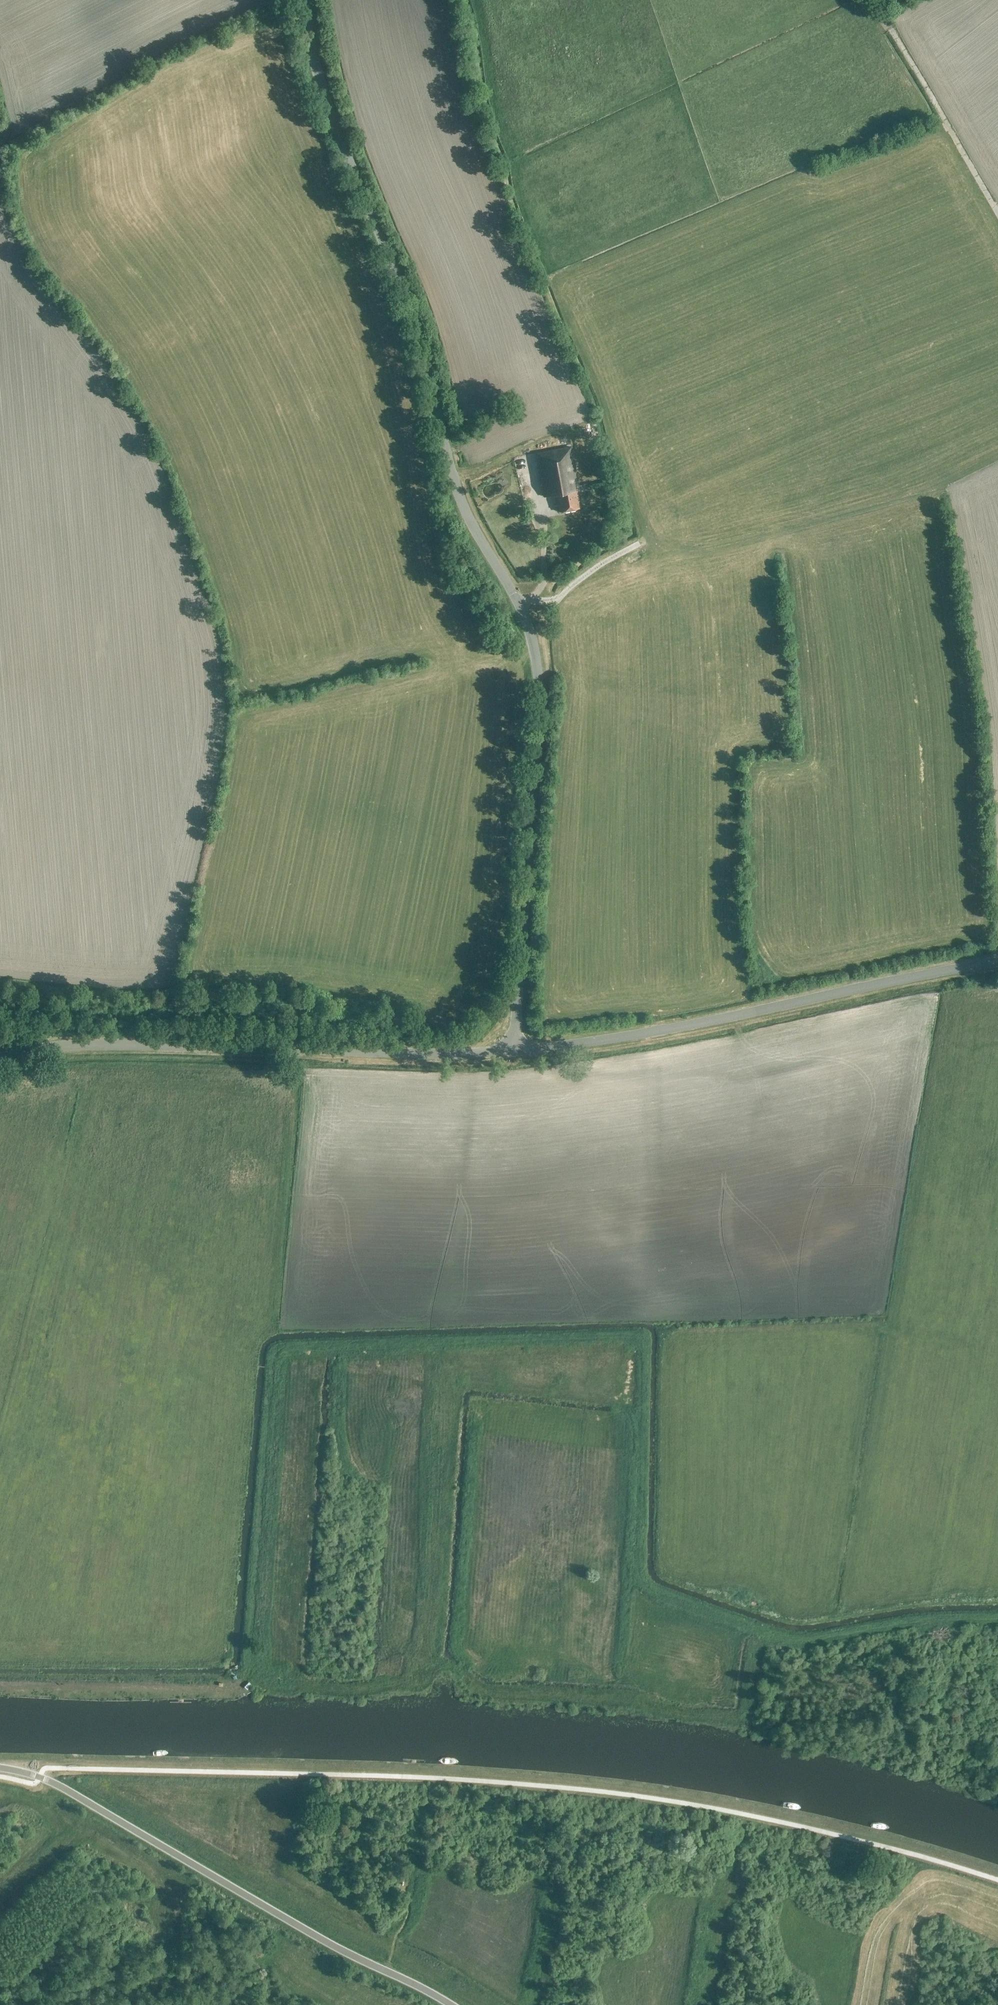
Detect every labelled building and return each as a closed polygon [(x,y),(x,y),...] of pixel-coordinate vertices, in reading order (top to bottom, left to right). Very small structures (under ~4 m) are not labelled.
[(571,448),(537,454),(545,496),(556,494),(559,511),(580,507),(577,491),(579,490),(571,448)]
